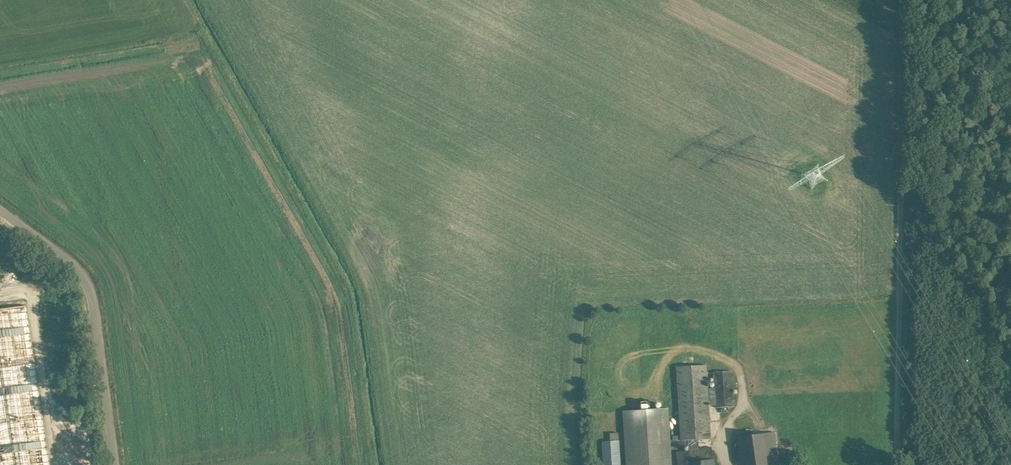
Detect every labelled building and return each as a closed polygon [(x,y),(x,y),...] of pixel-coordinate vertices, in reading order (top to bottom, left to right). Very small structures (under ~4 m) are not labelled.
[(52,461),(27,304),(0,308),(0,464),(61,464),(60,460),(52,461)] [(680,439),(671,440),(669,408),(651,409),(650,400),(640,401),(641,410),(622,411),(626,464),(672,464),(671,447),(688,446),(688,450),(676,452),(678,464),(714,464),(711,447),(699,449),(698,439),(711,438),(709,405),(715,405),(716,407),(733,406),(731,371),(713,372),(714,388),(708,388),(706,364),(676,367),(680,439)] [(618,432),(609,433),(610,441),(602,442),(604,464),(620,464),(618,432)] [(737,437),(742,464),(775,464),(779,464),(774,432),(737,437)]
